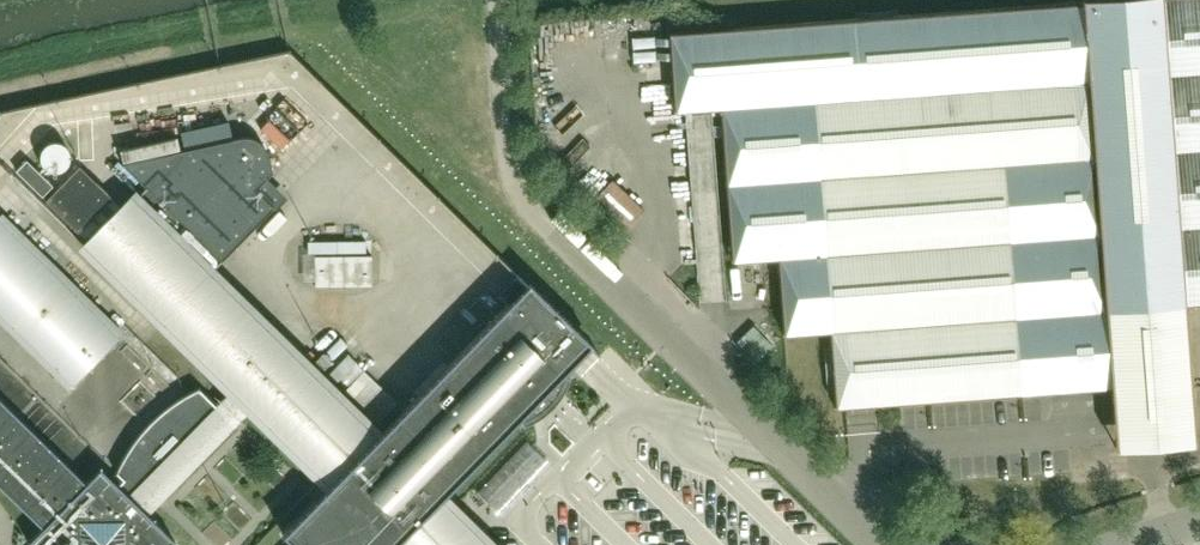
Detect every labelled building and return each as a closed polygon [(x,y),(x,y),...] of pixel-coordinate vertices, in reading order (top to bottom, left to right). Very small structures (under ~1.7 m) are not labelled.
[(671,34),(676,111),(722,107),(734,260),(780,257),(785,333),(831,330),(837,406),(1112,386),(1117,448),(1193,442),(1183,304),(1199,302),(1199,0),(1131,0),(671,34)] [(279,126),(299,148),(313,136),(294,113),(279,126)] [(23,120),(0,121),(0,163),(25,162),(23,120)] [(229,122),(183,131),(186,149),(221,142),(233,139),(229,122)] [(123,164),(221,261),(275,207),(276,209),(287,197),(267,178),(272,172),(269,155),(268,153),(268,152),(266,149),(265,147),(263,145),(261,142),(260,141),(258,140),(255,139),(252,138),(249,137),(244,137),(241,138),(233,139),(221,142),(186,149),(179,150),(177,137),(120,150),(123,164)] [(74,170),(60,146),(38,159),(52,183),(74,170)] [(113,198),(80,165),(46,200),(78,233),(113,198)] [(15,177),(41,204),(53,193),(26,166),(15,177)] [(594,184),(585,193),(627,233),(636,224),(594,184)] [(43,528),(28,544),(29,544),(172,544),(175,542),(144,512),(248,406),(330,487),(283,535),(292,544),(291,544),(488,544),(441,499),(520,419),(523,426),(525,425),(527,424),(530,423),(532,422),(534,420),(536,419),(538,418),(540,416),(542,415),(544,413),(546,412),(548,410),(550,408),(552,406),(554,405),(556,403),(557,401),(559,399),(560,397),(562,394),(563,392),(564,390),(565,388),(566,386),(567,384),(568,382),(569,380),(570,378),(562,375),(589,347),(592,344),(529,283),(378,437),(135,199),(86,248),(235,393),(220,409),(198,388),(194,390),(190,392),(186,394),(183,396),(179,399),(175,401),(171,404),(168,406),(164,409),(161,412),(158,415),(154,418),(151,421),(148,424),(145,428),(142,431),(139,434),(136,438),(134,441),(131,445),(129,449),(126,453),(124,456),(122,460),(120,464),(118,468),(116,472),(123,479),(117,485),(101,469),(86,485),(0,401),(0,486),(43,528)] [(3,212),(0,215),(0,323),(68,390),(125,332),(3,212)] [(315,287),(373,286),(372,255),(314,256),(315,287)] [(528,444),(479,494),(499,513),(548,463),(528,444)]
